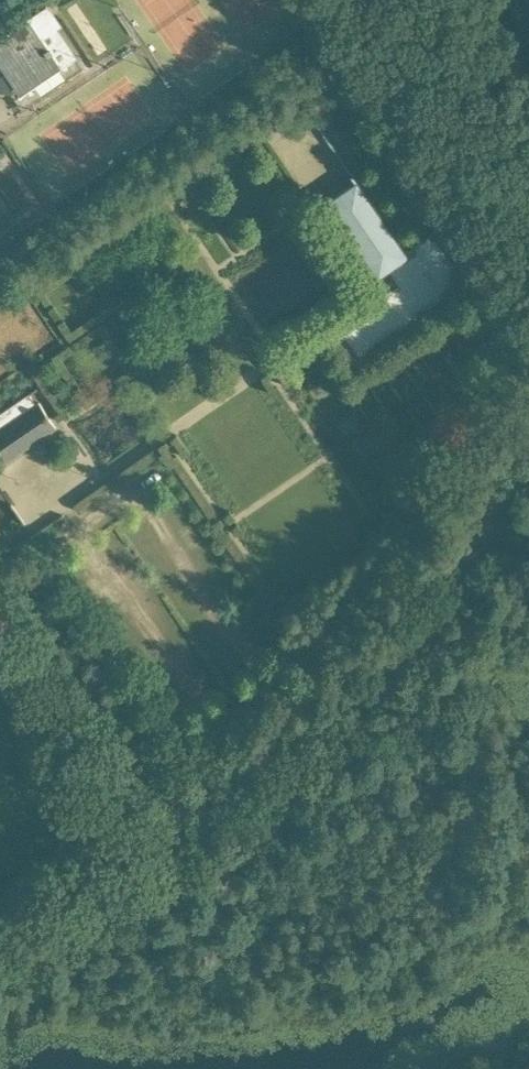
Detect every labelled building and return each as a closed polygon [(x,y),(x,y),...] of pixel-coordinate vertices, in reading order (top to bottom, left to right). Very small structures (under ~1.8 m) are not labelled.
[(9,91),(14,86),(20,95),(60,69),(57,64),(40,38),(56,28),(60,25),(45,3),(26,16),(0,34),(0,89),(9,91)] [(457,305),(451,296),(466,285),(432,234),(415,245),(416,248),(407,254),(357,181),(328,201),(378,274),(377,274),(378,276),(381,274),(391,289),(336,326),(357,358),(449,296),(456,306),(457,305)] [(8,461),(56,428),(32,392),(0,414),(0,449),(8,461)]
